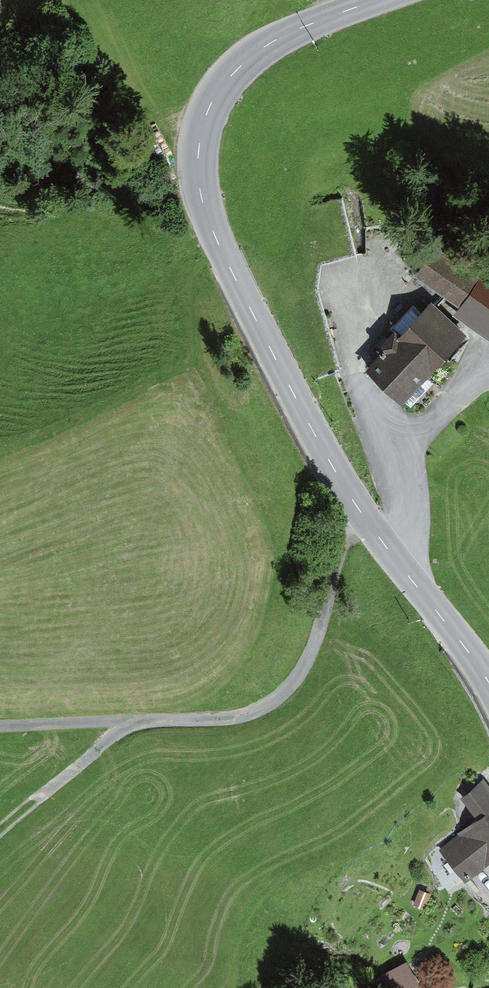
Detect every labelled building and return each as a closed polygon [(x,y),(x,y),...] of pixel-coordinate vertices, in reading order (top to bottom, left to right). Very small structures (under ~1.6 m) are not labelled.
[(458,316),(488,338),(488,280),(485,277),(458,316)] [(371,363),(410,400),(453,355),(414,318),(371,363)] [(488,843),(488,793),(471,765),(441,785),(462,816),(427,839),(449,871),(488,843)] [(420,980),(409,958),(386,969),(395,987),(404,987),(420,980)]
